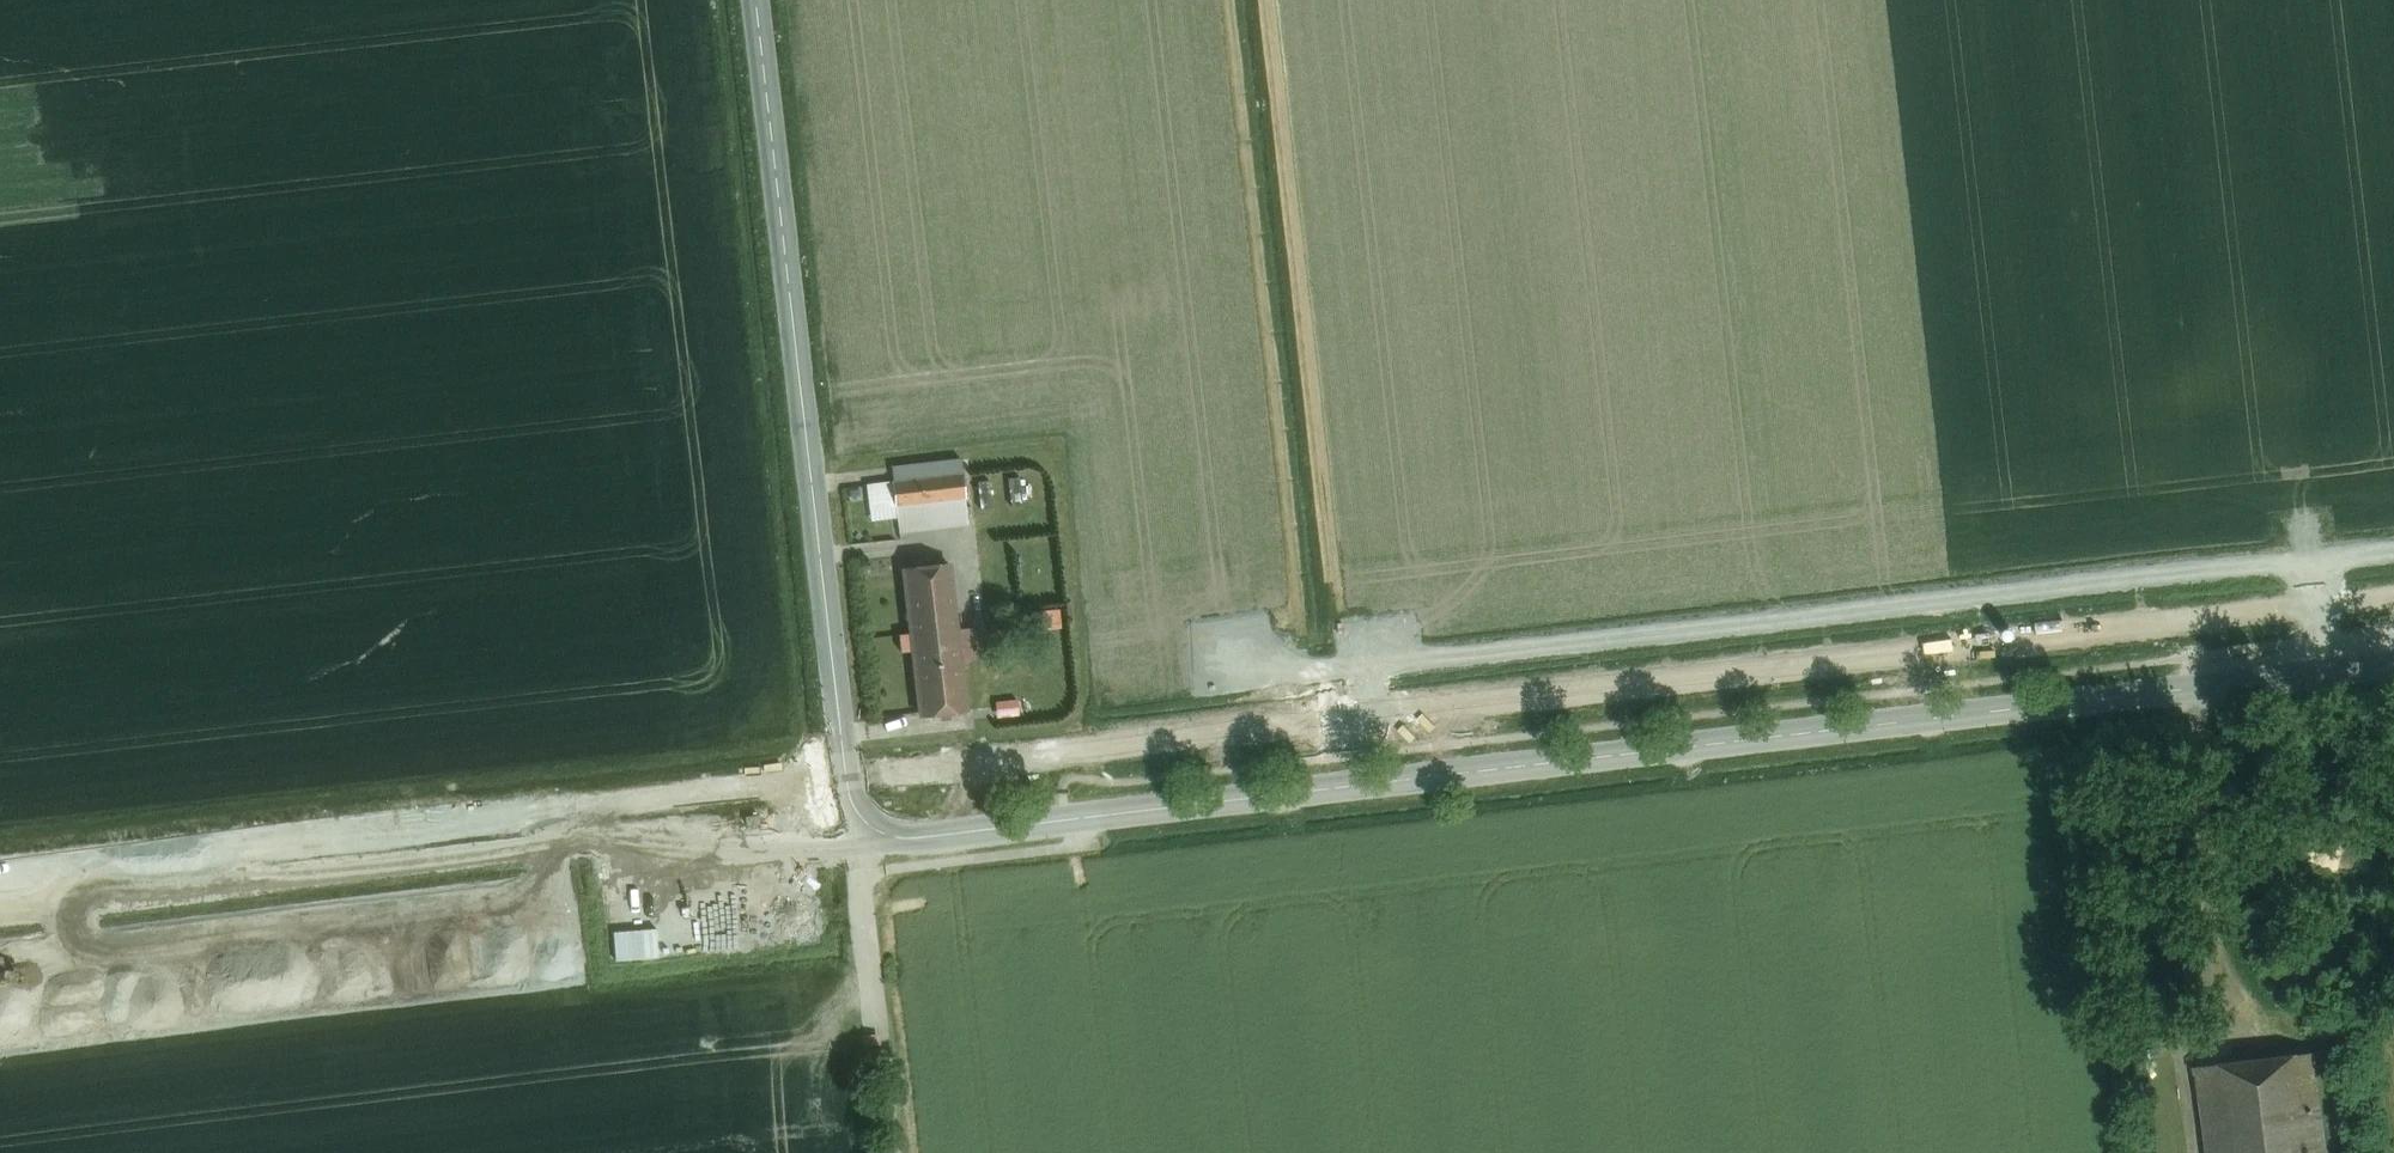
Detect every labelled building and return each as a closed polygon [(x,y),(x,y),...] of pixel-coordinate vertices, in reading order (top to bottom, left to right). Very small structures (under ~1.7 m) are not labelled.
[(890,480),(894,535),(966,530),(962,475),(890,480)] [(905,712),(961,705),(944,563),(889,570),(905,712)] [(734,881),(681,884),(683,931),(736,928),(734,881)] [(2181,1059),(2192,1152),(2324,1152),(2311,1044),(2181,1059)]
